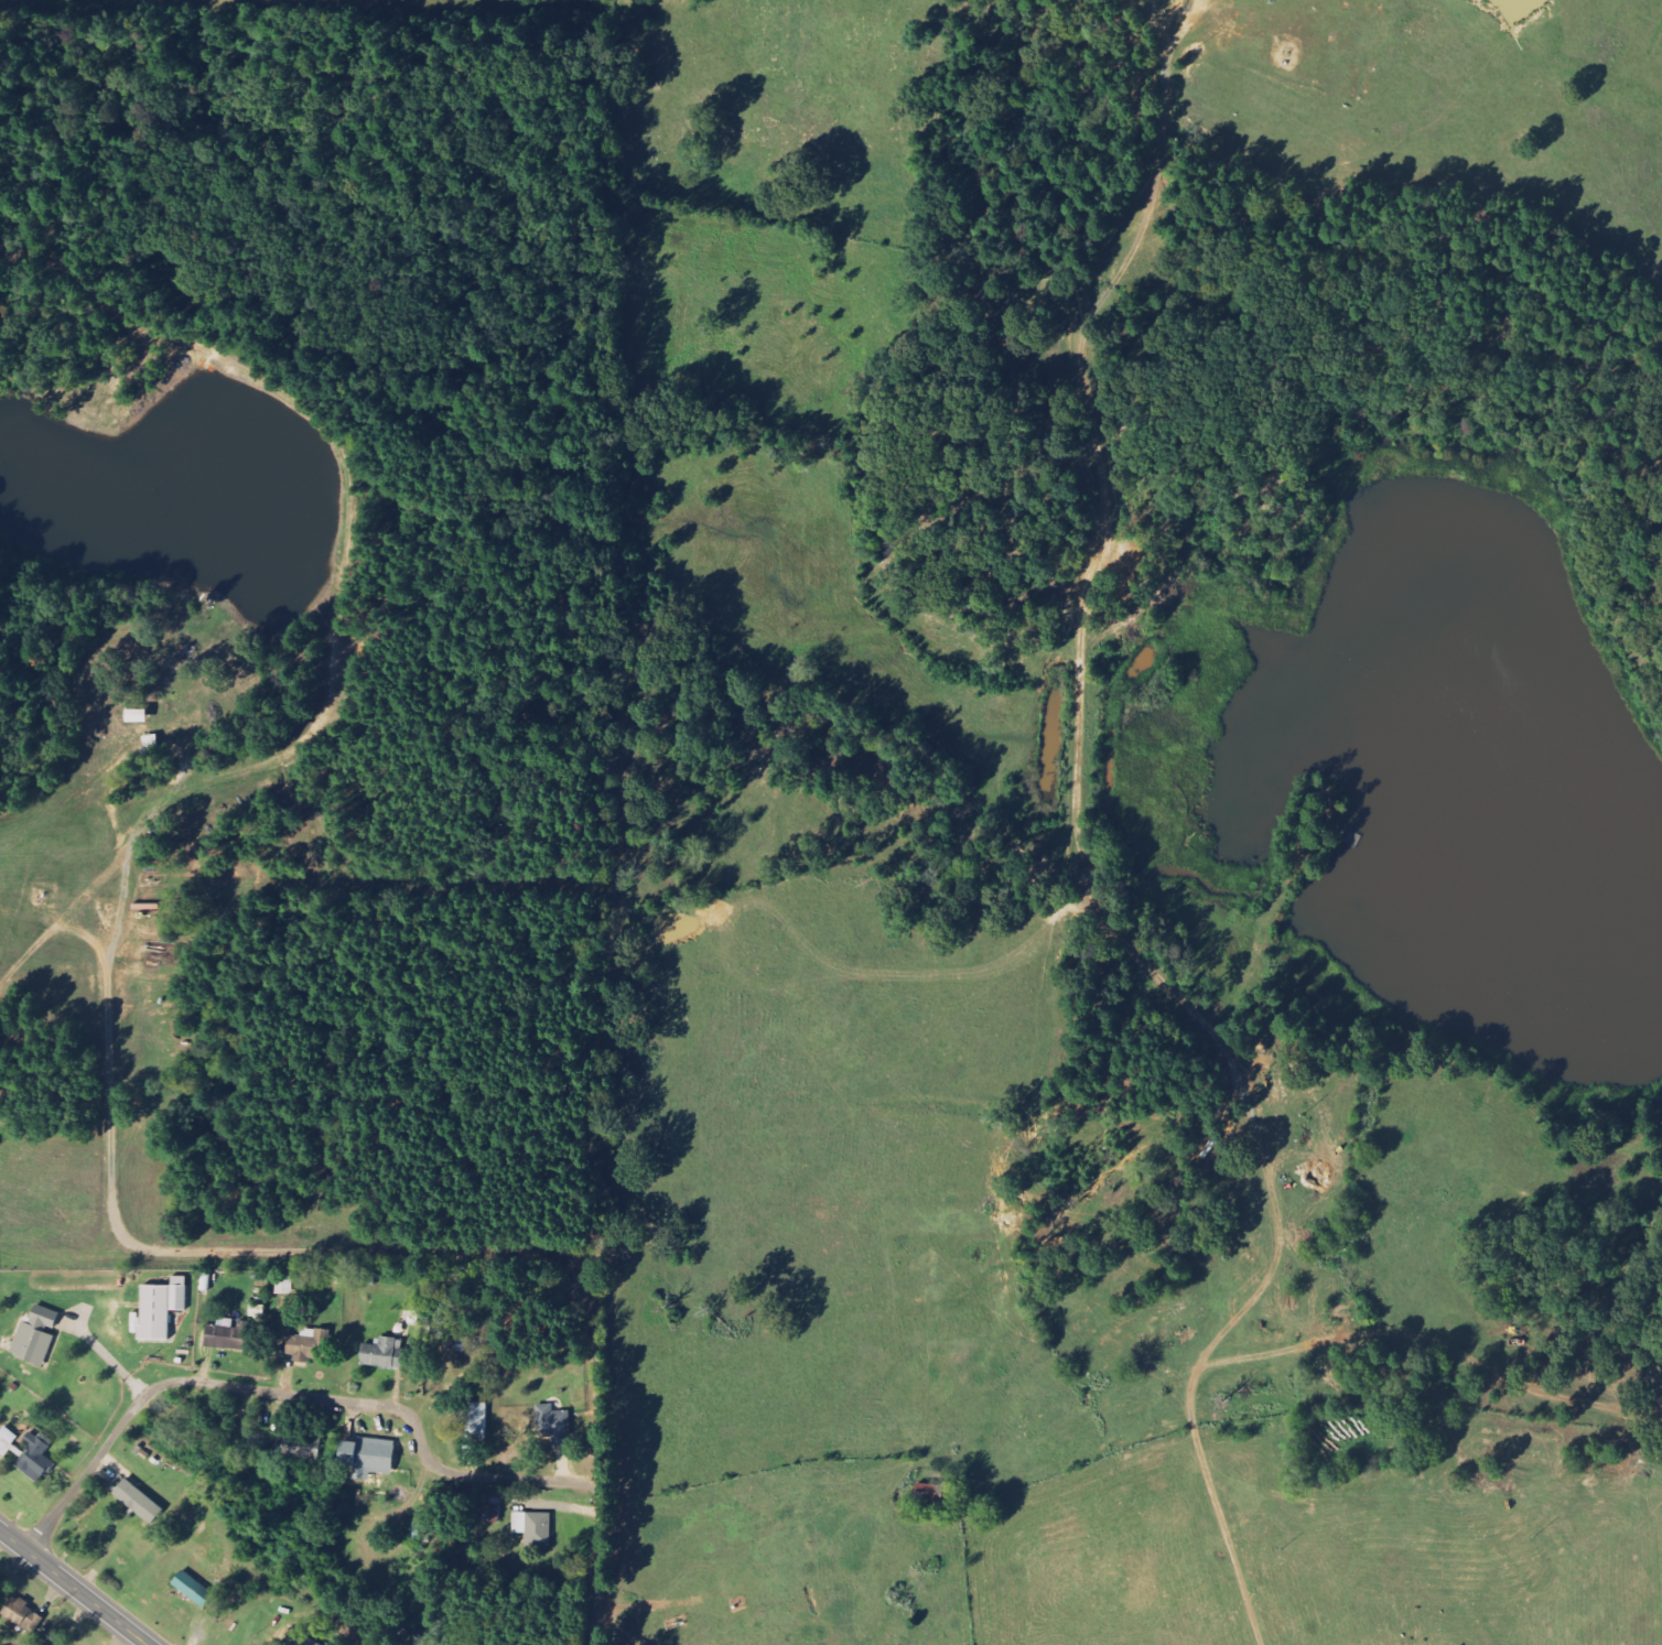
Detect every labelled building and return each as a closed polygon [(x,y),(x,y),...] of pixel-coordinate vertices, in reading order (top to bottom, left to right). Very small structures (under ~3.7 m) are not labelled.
[(127,722),(149,721),(149,709),(127,709),(127,722)] [(170,1339),(171,1310),(188,1310),(189,1276),(173,1276),(173,1285),(143,1285),(142,1339),(170,1339)] [(295,1294),(295,1276),(277,1276),(277,1294),(295,1294)] [(61,1312),(37,1304),(32,1318),(25,1316),(12,1355),(46,1366),(57,1333),(55,1332),(61,1312)] [(235,1319),(220,1317),(218,1327),(209,1326),(207,1346),(246,1350),(248,1329),(235,1327),(235,1319)] [(297,1354),(296,1359),(323,1362),(325,1349),(320,1348),(322,1331),(304,1328),(302,1337),(290,1335),(288,1353),(297,1354)] [(364,1343),(362,1364),(403,1369),(406,1339),(381,1336),(380,1344),(364,1343)] [(489,1403),(469,1402),(468,1438),(488,1438),(489,1403)] [(555,1403),(539,1404),(540,1439),(556,1438),(556,1445),(572,1445),(571,1411),(555,1411),(555,1403)] [(6,1425),(0,1433),(0,1452),(6,1457),(14,1447),(13,1446),(20,1437),(6,1425)] [(40,1483),(56,1463),(45,1454),(55,1441),(36,1426),(25,1439),(33,1446),(18,1466),(40,1483)] [(320,1460),(323,1440),(288,1434),(286,1444),(279,1443),(277,1453),(320,1460)] [(397,1441),(359,1437),(359,1442),(343,1440),(341,1464),(356,1465),(355,1479),(372,1481),(372,1472),(394,1475),(397,1441)] [(152,1525),(165,1510),(127,1478),(115,1492),(152,1525)] [(514,1533),(527,1533),(527,1545),(552,1545),(552,1513),(514,1512),(514,1533)] [(173,1585),(206,1608),(216,1593),(184,1570),(173,1585)] [(3,1617),(35,1630),(43,1611),(11,1598),(3,1617)]
